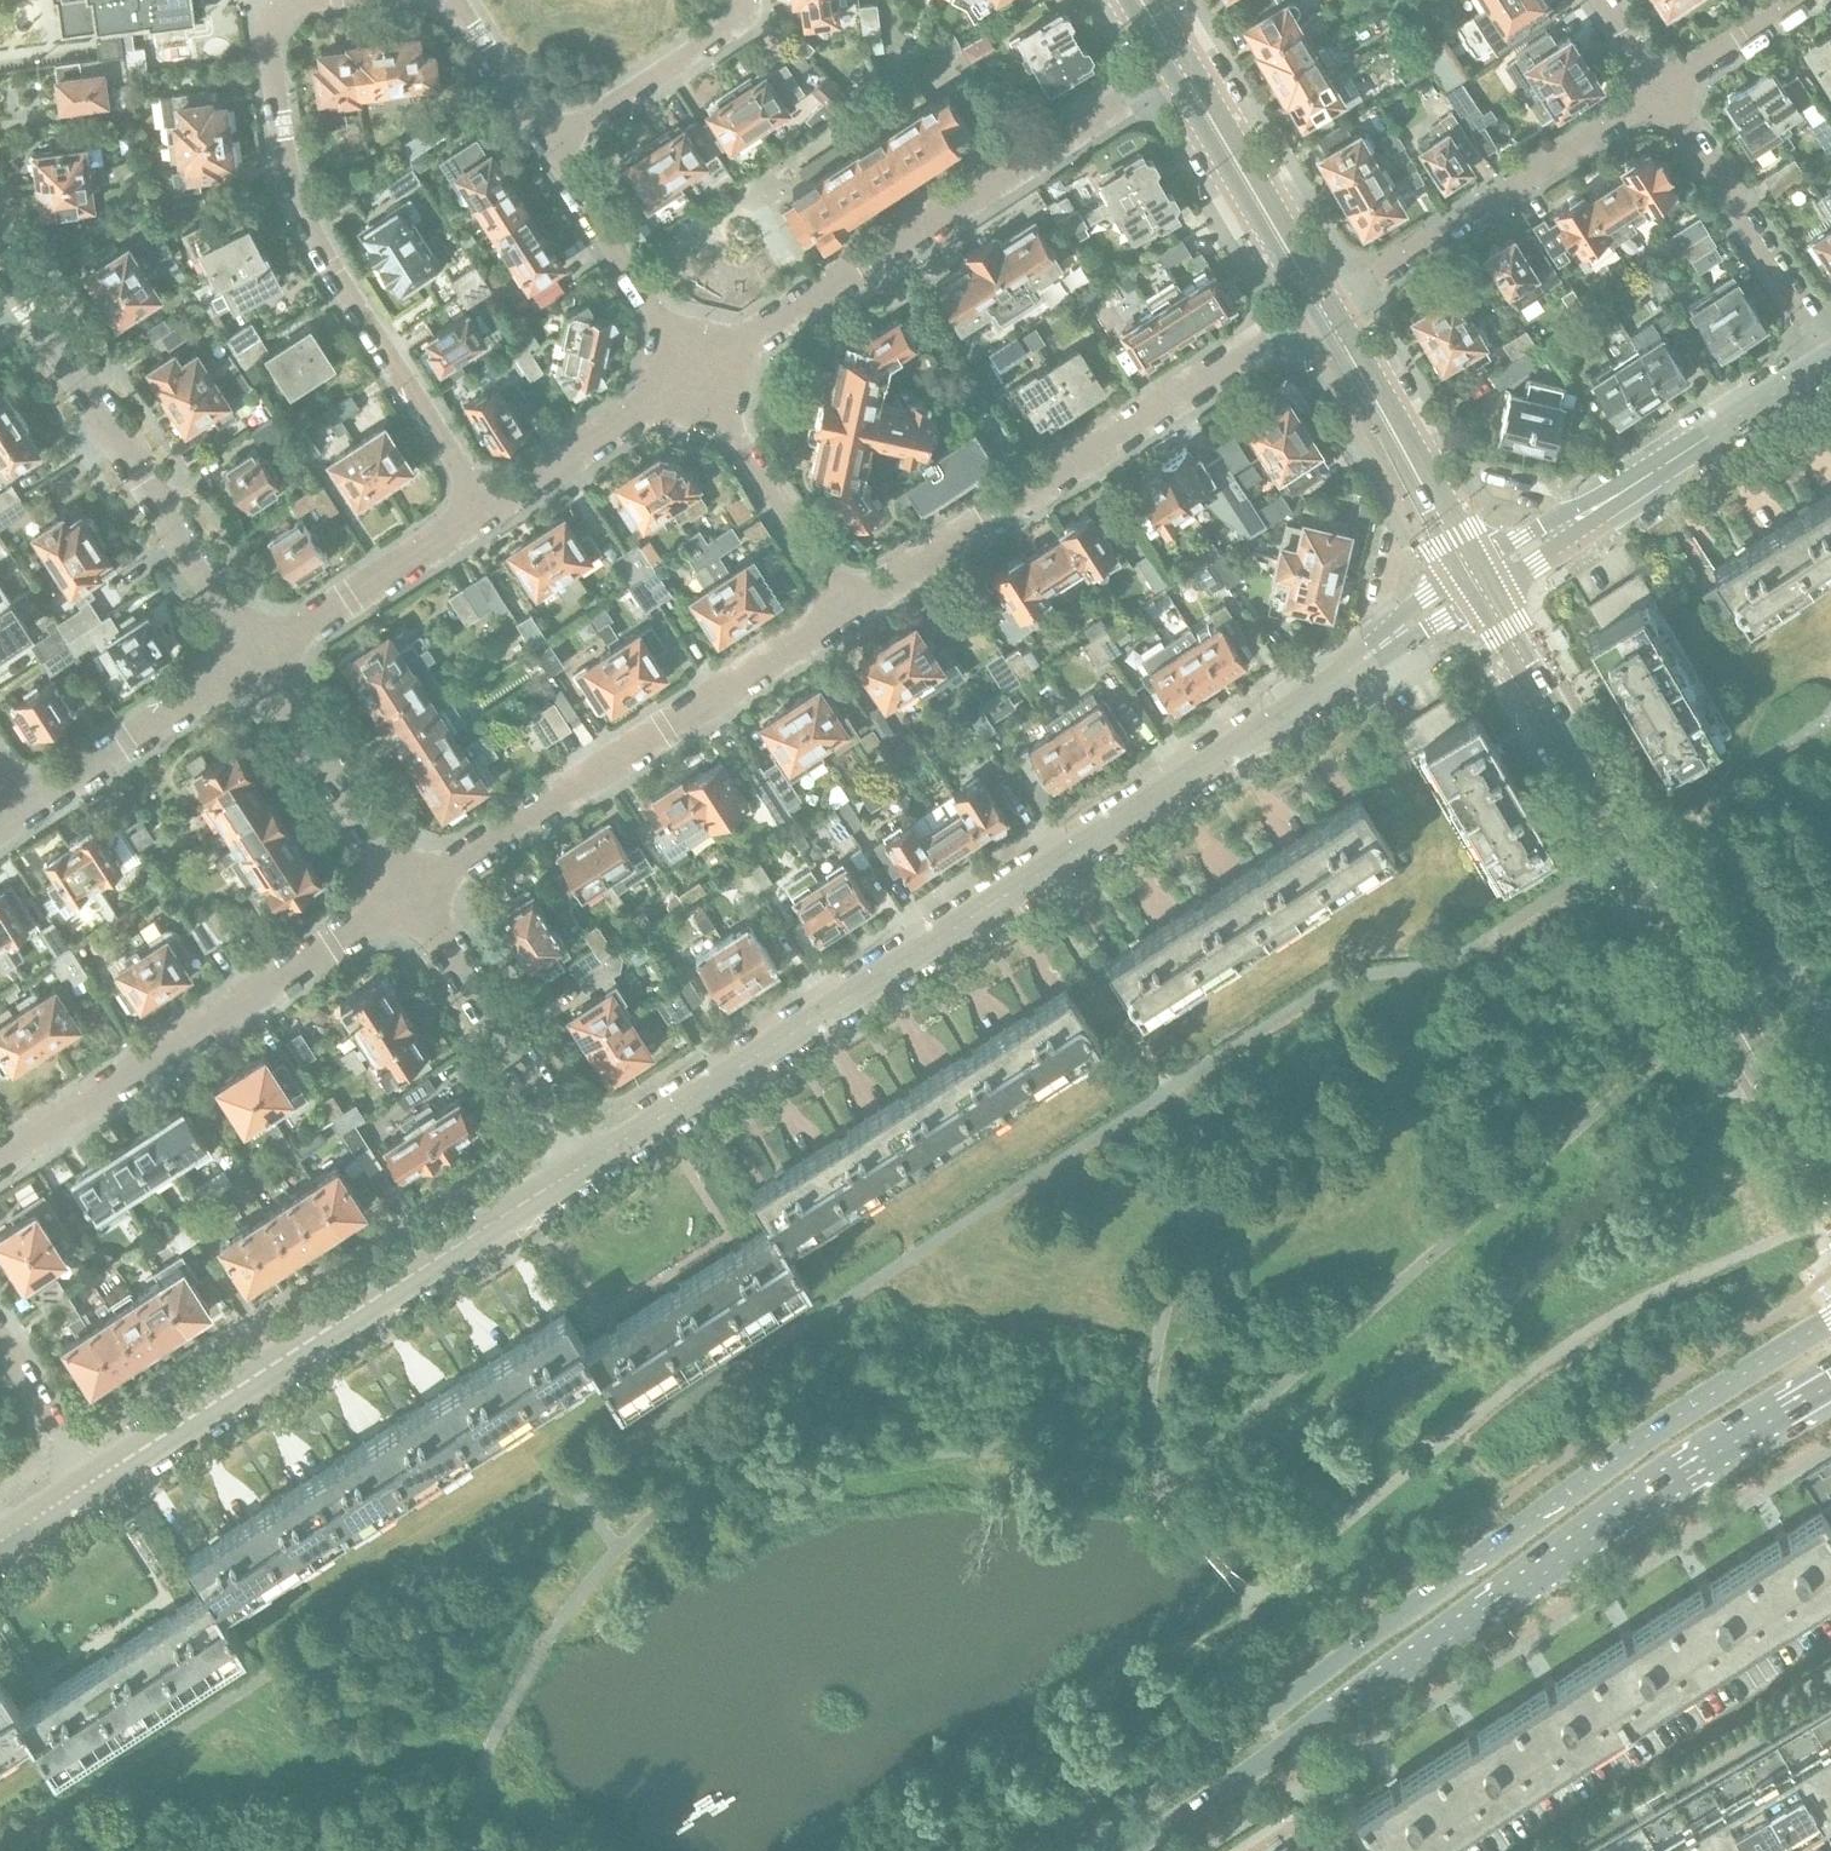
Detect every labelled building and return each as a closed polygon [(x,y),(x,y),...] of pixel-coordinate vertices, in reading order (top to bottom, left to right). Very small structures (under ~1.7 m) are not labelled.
[(61,30),(102,25),(102,29),(130,25),(198,16),(206,15),(204,0),(57,0),(61,30)] [(851,3),(851,0),(795,0),(798,25),(812,23),(813,29),(832,27),(831,22),(841,21),(839,9),(847,8),(851,3)] [(955,2),(963,6),(964,3),(974,20),(1007,0),(956,0),(955,2)] [(1299,28),(1283,0),(1256,0),(1242,8),(1251,24),(1245,27),(1246,30),(1246,34),(1249,40),(1253,42),(1259,52),(1299,28)] [(1548,1),(1547,0),(1500,0),(1489,7),(1505,31),(1530,14),(1537,16),(1543,13),(1539,7),(1548,1)] [(1654,1),(1663,16),(1669,13),(1669,11),(1671,10),(1675,17),(1687,9),(1683,2),(1687,0),(1656,0),(1654,1)] [(880,31),(877,4),(859,7),(862,33),(880,31)] [(1028,66),(1034,62),(1075,39),(1068,28),(1071,23),(1067,16),(1062,17),(1059,13),(1018,36),(1026,49),(1019,52),(1028,66)] [(1313,52),(1306,39),(1329,25),(1323,14),(1299,28),(1259,52),(1257,53),(1263,64),(1263,68),(1267,74),(1271,76),(1271,78),(1313,52)] [(1432,41),(1420,19),(1409,26),(1421,47),(1432,41)] [(1506,56),(1542,31),(1534,19),(1509,37),(1498,43),(1502,50),(1506,56)] [(962,47),(954,33),(933,45),(941,59),(960,48),(962,47)] [(968,61),(993,46),(986,33),(962,47),(960,48),(968,61)] [(1828,35),(1818,42),(1814,41),(1808,45),(1807,48),(1804,50),(1830,91),(1830,90),(1830,41),(1828,35)] [(125,59),(120,36),(97,39),(100,59),(122,55),(123,59),(125,59)] [(1416,50),(1407,36),(1399,41),(1408,55),(1416,50)] [(436,82),(433,56),(420,57),(419,50),(420,50),(420,46),(418,46),(417,38),(383,43),(390,90),(421,85),(422,97),(436,95),(435,82),(436,82)] [(1090,65),(1088,62),(1091,57),(1087,50),(1081,50),(1075,39),(1034,62),(1050,89),(1057,84),(1059,88),(1082,75),(1079,71),(1090,65)] [(1541,91),(1585,63),(1578,53),(1578,48),(1575,42),(1570,41),(1569,39),(1553,49),(1551,45),(1545,49),(1548,53),(1546,54),(1542,48),(1522,61),(1525,67),(1518,71),(1529,87),(1536,82),(1541,91)] [(390,90),(383,43),(349,47),(350,50),(358,101),(377,99),(376,92),(390,90)] [(1288,101),(1352,63),(1349,58),(1337,66),(1334,61),(1324,46),(1313,52),(1271,78),(1272,79),(1272,83),(1275,90),(1279,91),(1286,102),(1288,101)] [(358,101),(350,50),(344,51),(344,50),(326,52),(326,53),(322,54),(323,68),(317,69),(321,98),(323,98),(324,102),(322,102),(325,126),(344,124),(341,104),(358,101)] [(1496,63),(1506,56),(1502,50),(1492,56),(1496,63)] [(104,84),(127,80),(125,59),(123,59),(122,55),(100,59),(101,73),(81,76),(80,61),(55,65),(62,108),(84,105),(85,110),(96,109),(95,103),(107,101),(104,84)] [(1429,71),(1420,56),(1397,70),(1405,85),(1429,71)] [(1351,97),(1342,79),(1344,78),(1342,75),(1354,67),(1352,63),(1288,101),(1294,111),(1294,115),(1297,121),(1301,123),(1302,125),(1351,97)] [(1557,116),(1601,87),(1599,85),(1599,80),(1595,74),(1591,73),(1585,63),(1541,91),(1557,116)] [(793,99),(803,92),(785,65),(765,78),(765,77),(755,84),(754,82),(753,83),(750,78),(733,89),(759,131),(791,110),(790,108),(796,104),(793,99)] [(1785,120),(1802,109),(1789,88),(1785,91),(1772,71),(1769,74),(1765,73),(1759,77),(1759,80),(1748,87),(1774,127),(1781,139),(1789,150),(1794,147),(1786,135),(1792,131),(1785,120)] [(1014,103),(1016,95),(1006,78),(987,90),(1002,113),(1015,105),(1014,103)] [(849,99),(829,81),(820,91),(841,109),(849,99)] [(878,192),(956,142),(953,138),(968,128),(948,96),(933,106),(930,102),(925,105),(913,87),(834,138),(846,156),(793,191),(800,203),(786,212),(804,241),(818,232),(822,239),(840,227),(835,220),(878,192)] [(1774,127),(1748,87),(1738,94),(1734,93),(1728,97),(1728,100),(1724,102),(1743,131),(1736,136),(1751,159),(1781,139),(1774,127)] [(872,99),(866,88),(853,95),(859,106),(872,99)] [(759,131),(733,89),(717,100),(720,105),(718,105),(719,107),(710,113),(714,120),(701,129),(715,151),(725,144),(730,150),(759,131)] [(229,130),(226,112),(225,112),(225,107),(211,109),(210,104),(213,103),(211,91),(162,97),(168,144),(228,136),(228,130),(229,130)] [(1471,168),(1453,142),(1465,134),(1452,112),(1440,120),(1440,121),(1428,128),(1432,134),(1417,143),(1444,186),(1447,184),(1451,184),(1457,180),(1459,176),(1471,168)] [(1825,117),(1810,127),(1830,159),(1830,126),(1825,117)] [(705,157),(715,151),(701,129),(697,122),(673,137),(672,136),(671,136),(668,132),(652,142),(676,181),(707,161),(705,157)] [(1471,134),(1483,126),(1480,122),(1468,130),(1471,134)] [(410,158),(446,134),(438,123),(405,143),(410,158)] [(1334,183),(1374,158),(1387,150),(1401,143),(1398,138),(1395,132),(1367,148),(1359,134),(1353,138),(1344,123),(1317,139),(1326,154),(1319,158),(1320,160),(1320,164),(1323,170),(1327,172),(1334,183)] [(1497,148),(1483,126),(1471,134),(1479,147),(1484,156),(1497,148)] [(441,156),(464,141),(457,130),(434,145),(441,156)] [(1409,145),(1403,135),(1398,138),(1401,143),(1404,148),(1409,145)] [(218,167),(233,165),(232,160),(233,160),(230,142),(229,142),(228,136),(168,144),(168,145),(171,163),(187,161),(189,172),(177,174),(180,194),(201,190),(199,176),(219,173),(218,167)] [(676,181),(652,142),(635,153),(638,158),(637,159),(637,160),(628,166),(649,199),(676,181)] [(1390,155),(1404,148),(1401,143),(1387,150),(1390,155)] [(104,170),(101,147),(35,156),(36,158),(33,162),(34,169),(38,172),(39,184),(88,177),(104,170)] [(1665,179),(1670,176),(1660,160),(1654,163),(1647,152),(1636,159),(1631,160),(1626,163),(1623,168),(1621,169),(1626,176),(1648,210),(1649,212),(1654,220),(1680,203),(1665,179)] [(1114,211),(1159,184),(1153,173),(1156,168),(1152,162),(1147,162),(1145,163),(1141,154),(1101,177),(1104,182),(1099,184),(1109,200),(1079,217),(1067,197),(1056,203),(1055,201),(1046,206),(1051,213),(1062,233),(1066,238),(1084,228),(1114,211)] [(477,204),(514,179),(503,162),(499,165),(498,164),(497,165),(491,155),(484,158),(483,157),(467,168),(468,169),(459,175),(477,204)] [(1390,186),(1380,170),(1374,158),(1334,183),(1341,196),(1340,200),(1344,206),(1348,208),(1348,209),(1390,186)] [(92,205),(90,189),(136,171),(132,159),(104,170),(88,177),(39,184),(41,196),(38,199),(39,207),(43,210),(43,212),(92,205)] [(1775,195),(1806,176),(1795,160),(1764,179),(1775,195)] [(396,198),(419,182),(410,169),(387,185),(396,198)] [(1423,183),(1416,171),(1403,177),(1410,190),(1423,183)] [(1648,210),(1626,176),(1612,186),(1611,185),(1600,192),(1601,193),(1587,202),(1610,239),(1633,224),(1632,224),(1649,212),(1648,210)] [(526,210),(520,201),(521,200),(521,199),(525,196),(514,179),(477,204),(494,230),(526,210)] [(1061,191),(1063,185),(1060,179),(1050,185),(1056,195),(1061,191)] [(1177,217),(1172,208),(1173,208),(1176,203),(1172,196),(1167,196),(1159,184),(1114,211),(1129,238),(1144,229),(1148,235),(1160,228),(1160,227),(1177,217)] [(1404,210),(1390,186),(1348,209),(1355,220),(1354,224),(1358,230),(1362,232),(1363,234),(1404,210)] [(1829,193),(1821,198),(1830,215),(1830,196),(1829,193)] [(1610,239),(1587,202),(1582,195),(1580,196),(1575,196),(1569,200),(1567,205),(1555,212),(1563,223),(1551,230),(1544,220),(1532,227),(1558,268),(1570,261),(1563,250),(1576,242),(1590,264),(1616,247),(1610,239)] [(1821,198),(1810,205),(1821,222),(1830,216),(1830,215),(1821,198)] [(419,238),(410,225),(421,217),(410,200),(386,215),(388,218),(363,235),(368,243),(365,245),(378,265),(419,238)] [(512,258),(549,234),(538,217),(534,219),(533,218),(532,219),(526,210),(494,230),(512,258)] [(263,254),(248,224),(242,227),(239,220),(215,233),(209,221),(206,223),(202,215),(183,225),(206,269),(198,273),(203,285),(224,275),(263,254)] [(1029,282),(1075,253),(1070,245),(1066,238),(1062,233),(1059,235),(1052,225),(1041,233),(1034,223),(1002,243),(998,238),(995,237),(965,257),(964,260),(968,266),(935,286),(961,326),(989,307),(995,316),(998,317),(1036,293),(1029,282)] [(1070,245),(1088,235),(1084,228),(1066,238),(1070,245)] [(1814,241),(1815,243),(1808,247),(1818,262),(1825,257),(1830,267),(1830,230),(1814,241)] [(477,241),(471,232),(460,240),(465,249),(477,241)] [(1690,262),(1715,245),(1707,233),(1685,248),(1683,251),(1690,262)] [(561,265),(555,255),(557,254),(556,253),(560,250),(549,234),(512,258),(529,285),(561,265)] [(1559,280),(1531,236),(1516,245),(1513,240),(1501,247),(1496,247),(1490,251),(1489,255),(1486,257),(1519,309),(1547,291),(1546,289),(1559,280)] [(443,268),(436,256),(433,258),(419,238),(378,265),(391,285),(394,284),(399,292),(425,275),(427,278),(443,268)] [(1685,248),(1680,239),(1670,246),(1676,255),(1683,251),(1685,248)] [(483,250),(478,241),(477,241),(465,249),(470,257),(471,258),(483,250)] [(1166,266),(1188,253),(1189,253),(1181,241),(1159,253),(1166,266)] [(102,299),(172,254),(165,243),(137,261),(128,249),(119,254),(112,244),(89,259),(95,270),(87,275),(88,278),(87,282),(91,288),(96,289),(102,299)] [(1208,264),(1201,253),(1192,258),(1199,270),(1208,264)] [(160,297),(150,282),(157,278),(161,276),(167,275),(172,276),(177,279),(181,283),(188,279),(172,254),(102,299),(108,309),(108,314),(111,320),(116,321),(118,323),(160,297)] [(278,284),(263,254),(224,275),(203,285),(194,290),(207,308),(215,302),(213,300),(231,291),(238,305),(278,284)] [(1650,256),(1637,264),(1644,275),(1657,267),(1650,256)] [(483,278),(471,258),(470,257),(446,272),(452,281),(460,294),(483,278)] [(1674,292),(1658,266),(1657,267),(1644,275),(1660,301),(1674,292)] [(505,283),(497,270),(497,269),(483,278),(492,292),(505,283)] [(1484,284),(1475,271),(1466,277),(1474,290),(1484,284)] [(1233,305),(1214,274),(1183,293),(1201,321),(1215,312),(1217,315),(1233,305)] [(468,307),(492,292),(483,278),(460,294),(468,307)] [(1201,321),(1183,293),(1177,283),(1146,302),(1151,310),(1171,341),(1176,337),(1183,337),(1192,331),(1195,325),(1201,321)] [(1765,327),(1755,312),(1756,309),(1750,300),(1747,299),(1737,283),(1726,290),(1723,285),(1712,292),(1745,345),(1762,335),(1761,329),(1765,327)] [(1106,302),(1098,289),(1080,300),(1089,314),(1106,302)] [(1745,345),(1712,292),(1705,296),(1689,307),(1703,329),(1701,331),(1707,340),(1711,341),(1720,356),(1724,353),(1729,356),(1745,345)] [(617,326),(598,295),(567,315),(561,343),(565,343),(607,352),(611,330),(617,326)] [(1427,344),(1470,320),(1455,295),(1413,319),(1414,321),(1413,326),(1417,332),(1421,333),(1427,344)] [(1576,303),(1571,295),(1563,300),(1567,308),(1576,303)] [(1494,305),(1490,299),(1477,307),(1481,313),(1494,305)] [(1484,318),(1497,310),(1494,305),(1481,313),(1484,318)] [(1171,341),(1151,310),(1146,312),(1152,321),(1144,326),(1140,320),(1121,333),(1142,363),(1158,353),(1156,350),(1171,341)] [(1686,378),(1660,337),(1678,325),(1669,312),(1628,337),(1629,339),(1665,391),(1669,388),(1675,391),(1680,387),(1681,381),(1686,378)] [(480,343),(485,340),(468,314),(454,323),(453,322),(438,332),(438,333),(427,340),(434,350),(430,352),(441,369),(455,360),(456,361),(468,352),(476,365),(488,357),(480,343)] [(887,359),(914,341),(911,336),(913,334),(905,322),(903,323),(899,318),(876,332),(870,322),(854,332),(852,340),(841,337),(837,353),(839,353),(844,353),(865,358),(862,369),(884,375),(887,359)] [(169,349),(196,331),(188,319),(170,331),(161,336),(169,349)] [(1482,345),(1484,344),(1470,320),(1427,344),(1434,355),(1433,359),(1437,365),(1441,367),(1442,369),(1461,358),(1468,369),(1489,357),(1482,345)] [(161,336),(170,331),(164,323),(147,333),(153,342),(161,336)] [(260,339),(251,325),(241,332),(250,346),(260,339)] [(1045,343),(1035,328),(1029,333),(1038,348),(1045,343)] [(541,345),(530,329),(519,337),(510,346),(518,359),(541,345)] [(1537,345),(1527,329),(1503,345),(1512,360),(1516,358),(1537,345)] [(331,364),(309,332),(270,357),(291,390),(331,364)] [(1038,348),(1029,333),(1023,337),(1033,351),(1038,348)] [(1665,391),(1629,339),(1618,346),(1624,355),(1610,364),(1640,408),(1642,406),(1648,408),(1653,405),(1653,399),(1665,391)] [(245,368),(269,352),(262,340),(237,355),(240,360),(245,368)] [(602,374),(607,352),(565,343),(560,362),(558,361),(555,370),(575,400),(606,380),(602,374)] [(543,372),(534,359),(545,352),(541,345),(518,359),(525,372),(531,380),(543,372)] [(525,372),(518,359),(510,346),(486,362),(503,387),(525,372)] [(1102,389),(1078,350),(1052,367),(1077,405),(1087,399),(1089,401),(1101,393),(1099,390),(1102,389)] [(171,406),(240,360),(237,355),(234,352),(217,363),(215,359),(205,365),(197,353),(181,364),(174,355),(150,370),(157,380),(155,381),(157,383),(156,388),(160,394),(164,395),(171,406)] [(926,447),(933,414),(926,413),(927,405),(925,401),(915,399),(913,394),(900,391),(896,395),(893,406),(878,403),(884,375),(862,369),(865,358),(844,353),(839,353),(834,373),(825,370),(820,373),(818,385),(823,391),(823,392),(816,424),(816,425),(809,429),(807,440),(810,444),(819,446),(814,466),(813,465),(813,466),(840,473),(842,463),(864,469),(871,438),(886,442),(884,451),(886,455),(899,458),(904,454),(906,457),(916,459),(919,448),(931,451),(926,447)] [(1495,389),(1524,371),(1516,358),(1512,360),(1487,376),(1495,389)] [(227,403),(251,387),(240,371),(245,368),(240,360),(171,406),(177,415),(176,420),(180,426),(185,427),(186,429),(211,414),(219,426),(235,416),(228,404),(227,403)] [(1640,408),(1610,364),(1610,363),(1587,377),(1617,422),(1623,419),(1629,421),(1634,417),(1634,411),(1640,408)] [(1077,405),(1052,367),(1037,376),(1035,373),(1019,383),(1033,406),(1030,408),(1039,422),(1047,417),(1050,422),(1061,415),(1063,418),(1076,410),(1074,407),(1077,405)] [(1503,423),(1499,439),(1504,440),(1505,445),(1525,450),(1543,454),(1547,450),(1551,451),(1555,434),(1565,436),(1569,420),(1571,410),(1561,408),(1558,407),(1563,390),(1539,384),(1528,382),(1524,398),(1509,394),(1505,408),(1502,410),(1500,420),(1503,423)] [(523,431),(496,386),(467,405),(495,449),(523,431)] [(17,411),(5,392),(1,395),(0,393),(0,422),(17,411)] [(332,425),(340,420),(359,408),(351,396),(324,413),(332,425)] [(1261,452),(1303,427),(1288,402),(1247,429),(1261,452)] [(313,422),(303,408),(280,423),(288,436),(305,427),(313,422)] [(25,432),(29,429),(17,411),(0,422),(0,483),(5,484),(15,477),(10,469),(38,451),(25,432)] [(288,436),(280,423),(276,417),(251,434),(263,452),(288,436)] [(347,430),(340,420),(332,425),(339,436),(347,430)] [(321,451),(305,427),(288,436),(305,462),(321,451)] [(1328,465),(1303,427),(1261,452),(1276,477),(1278,476),(1286,490),(1328,465)] [(409,466),(384,428),(357,446),(384,486),(397,478),(399,481),(414,471),(410,465),(409,466)] [(920,511),(995,462),(974,430),(947,447),(944,442),(931,451),(919,448),(916,459),(925,472),(894,492),(904,508),(914,501),(920,511)] [(226,444),(218,431),(202,441),(211,454),(226,444)] [(384,486),(357,446),(331,463),(355,501),(354,502),(358,508),(373,498),(371,495),(384,486)] [(1253,459),(1246,447),(1233,456),(1240,467),(1253,459)] [(1217,486),(1199,457),(1194,460),(1186,448),(1162,463),(1192,510),(1207,501),(1203,495),(1217,486)] [(281,488),(256,449),(223,470),(227,476),(227,480),(233,489),(236,490),(248,509),(281,488)] [(702,483),(692,469),(690,471),(689,470),(685,473),(679,463),(678,462),(659,457),(657,459),(644,468),(678,519),(677,520),(679,523),(688,517),(689,519),(707,508),(706,506),(707,505),(696,489),(700,486),(699,485),(702,483)] [(1262,473),(1253,459),(1240,467),(1249,481),(1262,473)] [(879,508),(861,481),(864,469),(842,463),(840,473),(813,466),(810,481),(820,483),(818,491),(829,507),(840,500),(855,523),(861,520),(862,522),(875,514),(873,511),(879,508)] [(1193,512),(1192,510),(1162,463),(1142,477),(1144,481),(1140,483),(1144,489),(1140,492),(1151,511),(1150,512),(1152,515),(1154,514),(1165,531),(1179,522),(1178,521),(1193,512)] [(678,519),(644,468),(634,474),(632,472),(617,482),(618,484),(618,485),(642,523),(659,513),(668,525),(677,520),(678,519)] [(336,510),(321,485),(291,504),(298,515),(315,503),(325,517),(336,510)] [(20,499),(12,486),(0,494),(0,511),(20,499)] [(1798,515),(1777,529),(1810,580),(1813,577),(1828,591),(1830,589),(1830,494),(1798,515)] [(1268,526),(1291,509),(1283,496),(1258,512),(1268,526)] [(744,497),(729,507),(737,520),(752,510),(744,497)] [(23,514),(28,511),(20,499),(0,511),(0,529),(23,514)] [(54,565),(98,535),(91,524),(84,523),(75,510),(63,518),(59,517),(53,521),(52,525),(35,536),(54,565)] [(1121,563),(1107,542),(1110,540),(1100,523),(1097,525),(1089,514),(1076,522),(1071,523),(1066,526),(1063,530),(1061,532),(1064,536),(1081,565),(1085,571),(1102,560),(1109,570),(1121,563)] [(576,570),(602,553),(589,532),(577,540),(564,518),(563,519),(562,518),(546,528),(547,529),(537,536),(577,595),(586,589),(573,569),(575,568),(576,570)] [(327,560),(302,520),(269,542),(274,548),(273,551),(279,561),(282,562),(295,581),(327,560)] [(1346,556),(1349,545),(1345,542),(1347,534),(1304,524),(1303,528),(1286,524),(1281,544),(1283,545),(1280,559),(1338,574),(1342,558),(1346,556)] [(719,554),(739,541),(731,529),(696,551),(704,563),(719,554)] [(1806,582),(1810,580),(1777,529),(1747,547),(1726,561),(1713,570),(1721,582),(1738,608),(1746,621),(1751,618),(1766,631),(1812,601),(1806,582)] [(99,575),(112,567),(104,553),(106,547),(98,535),(54,565),(80,604),(93,596),(86,584),(89,582),(93,583),(99,579),(99,575)] [(577,595),(537,536),(527,542),(526,541),(511,551),(511,552),(510,553),(511,554),(502,560),(512,579),(515,577),(520,585),(518,587),(526,599),(536,593),(536,595),(553,585),(565,603),(576,596),(577,595)] [(1081,565),(1064,536),(1024,562),(1042,590),(1081,565)] [(696,551),(689,539),(679,545),(683,550),(687,557),(696,551)] [(1212,542),(1188,558),(1197,571),(1200,569),(1212,561),(1221,555),(1212,542)] [(652,569),(637,546),(625,554),(641,577),(652,569)] [(744,623),(717,581),(716,582),(704,563),(696,551),(687,557),(695,568),(692,570),(706,591),(692,600),(713,632),(712,632),(717,639),(718,639),(718,640),(719,639),(720,640),(735,631),(734,629),(744,623)] [(1169,581),(1151,553),(1138,562),(1157,589),(1169,581)] [(1241,579),(1224,553),(1221,555),(1212,561),(1228,587),(1241,579)] [(641,577),(625,554),(613,562),(629,585),(641,577)] [(778,601),(753,561),(732,574),(719,554),(704,563),(716,582),(717,581),(744,623),(754,616),(755,617),(771,607),(770,606),(778,601)] [(1042,590),(1024,562),(1022,558),(1019,559),(1014,559),(1009,563),(1006,567),(993,576),(1001,587),(998,589),(1008,605),(1003,610),(1007,617),(1001,621),(1013,641),(1032,628),(1028,622),(1034,617),(1030,610),(1047,599),(1042,590)] [(1334,589),(1338,574),(1280,559),(1274,580),(1290,584),(1286,603),(1328,613),(1330,606),(1335,604),(1337,593),(1334,589)] [(1228,587),(1212,561),(1200,569),(1197,571),(1191,575),(1200,589),(1209,583),(1229,614),(1241,606),(1228,587)] [(34,586),(19,565),(9,572),(24,593),(34,586)] [(670,594),(652,569),(641,577),(658,602),(670,594)] [(1653,596),(1639,572),(1625,581),(1640,604),(1653,596)] [(508,608),(487,575),(476,582),(497,615),(508,608)] [(658,602),(641,577),(629,585),(646,610),(658,602)] [(1640,604),(1625,581),(1612,590),(1627,613),(1640,604)] [(497,615),(476,582),(463,591),(479,617),(491,609),(496,616),(497,615)] [(1738,608),(1721,582),(1704,593),(1702,594),(1719,620),(1738,608)] [(0,588),(0,609),(9,603),(0,588)] [(1627,613),(1612,590),(1600,598),(1614,621),(1627,613)] [(479,617),(463,591),(449,600),(466,625),(479,617)] [(1692,665),(1654,600),(1655,600),(1653,596),(1640,604),(1627,613),(1614,621),(1601,630),(1587,638),(1626,703),(1692,665)] [(1614,621),(1600,598),(1587,606),(1601,630),(1614,621)] [(1153,601),(1143,607),(1149,616),(1159,609),(1153,601)] [(26,631),(9,603),(0,609),(0,663),(0,664),(28,645),(21,635),(26,631)] [(69,642),(93,625),(101,620),(90,604),(58,625),(68,640),(69,642)] [(169,645),(164,638),(160,637),(147,616),(139,622),(134,614),(100,636),(93,625),(69,642),(77,653),(95,641),(112,668),(121,662),(131,678),(171,652),(168,649),(169,645)] [(548,640),(531,614),(516,624),(533,651),(548,640)] [(1090,640),(1096,636),(1108,629),(1101,618),(1083,629),(1090,640)] [(1248,657),(1239,643),(1243,641),(1238,633),(1236,627),(1233,622),(1229,619),(1197,640),(1221,678),(1245,663),(1243,660),(1248,657)] [(617,637),(608,622),(597,629),(607,643),(617,637)] [(659,666),(653,657),(666,648),(652,626),(624,644),(623,643),(611,650),(638,692),(648,685),(649,686),(664,676),(664,675),(664,674),(665,673),(660,666),(659,666)] [(932,655),(934,649),(928,640),(921,639),(914,627),(901,636),(896,636),(891,640),(888,644),(887,645),(913,685),(922,699),(948,682),(950,686),(965,677),(956,662),(953,663),(943,647),(932,655)] [(1221,678),(1197,640),(1190,628),(1165,644),(1196,694),(1198,693),(1201,697),(1214,689),(1211,684),(1219,679),(1221,678)] [(1121,650),(1108,629),(1096,636),(1109,657),(1121,650)] [(40,662),(41,661),(64,645),(56,633),(32,649),(40,662)] [(1096,636),(1090,640),(1083,644),(1097,665),(1109,657),(1096,636)] [(360,691),(408,660),(413,657),(426,648),(420,639),(398,653),(387,638),(367,652),(363,646),(341,661),(360,691)] [(564,665),(548,640),(533,651),(549,675),(564,665)] [(50,676),(79,657),(77,653),(69,642),(64,645),(41,661),(50,676)] [(1196,694),(1165,644),(1141,660),(1159,687),(1154,690),(1167,709),(1171,706),(1173,709),(1196,694)] [(913,685),(887,645),(885,646),(880,647),(874,650),(872,655),(859,663),(866,674),(865,681),(871,690),(877,692),(885,704),(913,685)] [(376,716),(424,685),(425,687),(436,679),(427,665),(435,659),(427,648),(426,648),(413,657),(408,660),(360,691),(376,716)] [(1035,675),(1019,649),(1005,657),(1007,660),(1022,682),(1022,683),(1035,675)] [(638,692),(611,650),(601,656),(602,658),(585,669),(585,667),(572,676),(578,685),(580,684),(587,696),(586,697),(597,714),(598,713),(599,714),(600,713),(600,714),(611,708),(611,709),(612,708),(613,709),(629,699),(628,698),(638,692)] [(1022,682),(1007,660),(994,668),(1008,690),(1022,682)] [(1731,731),(1708,693),(1692,665),(1626,703),(1665,770),(1673,765),(1686,777),(1713,761),(1709,744),(1731,731)] [(392,740),(451,702),(458,698),(452,688),(445,693),(441,687),(436,679),(425,687),(424,685),(376,716),(392,740)] [(1034,689),(1036,688),(1030,679),(1021,685),(1030,698),(1037,694),(1034,689)] [(74,713),(53,680),(13,706),(34,739),(54,725),(57,726),(66,720),(68,717),(74,713)] [(577,715),(561,689),(551,696),(567,721),(577,715)] [(860,733),(846,712),(837,718),(838,711),(832,702),(826,701),(818,689),(805,698),(800,698),(795,702),(792,706),(791,707),(817,748),(832,738),(838,748),(860,733)] [(1127,735),(1104,700),(1099,703),(1091,692),(1068,707),(1100,756),(1124,742),(1122,738),(1127,735)] [(992,724),(1016,708),(1006,693),(991,703),(982,709),(970,717),(983,738),(995,730),(996,730),(992,724)] [(1462,723),(1447,697),(1433,705),(1448,731),(1462,723)] [(451,736),(467,725),(451,702),(392,740),(408,765),(451,736)] [(570,729),(554,705),(542,713),(557,737),(570,729)] [(1448,731),(1433,705),(1421,714),(1436,739),(1448,731)] [(817,748),(791,707),(789,708),(784,709),(778,712),(776,717),(763,725),(770,736),(769,743),(775,752),(781,754),(789,766),(799,760),(801,763),(806,759),(804,756),(817,748)] [(1100,756),(1068,707),(1044,722),(1051,733),(1049,734),(1074,773),(1078,771),(1080,776),(1093,767),(1091,763),(1100,756)] [(894,733),(878,708),(866,716),(882,741),(894,733)] [(557,737),(542,713),(529,721),(545,745),(557,737)] [(1436,739),(1421,714),(1408,722),(1423,747),(1436,739)] [(1515,782),(1495,749),(1476,715),(1462,723),(1448,731),(1436,739),(1423,747),(1410,755),(1449,820),(1515,782)] [(1423,747),(1408,722),(1395,730),(1409,755),(1410,755),(1423,747)] [(883,743),(874,729),(860,738),(869,751),(883,743)] [(1074,773),(1049,734),(1016,756),(1032,779),(1038,775),(1046,787),(1050,784),(1052,788),(1074,773)] [(424,789),(490,747),(483,736),(460,750),(451,736),(408,765),(424,789)] [(949,749),(941,738),(925,749),(926,750),(931,759),(932,760),(949,749)] [(912,757),(903,743),(890,751),(898,765),(912,757)] [(462,800),(483,786),(473,771),(496,756),(490,747),(424,789),(442,816),(444,815),(446,817),(463,806),(461,804),(464,802),(462,800)] [(250,777),(253,775),(236,748),(207,766),(201,756),(188,764),(195,776),(209,799),(206,801),(207,804),(250,777)] [(801,799),(777,762),(763,770),(774,787),(787,808),(801,799)] [(749,805),(739,788),(745,784),(737,765),(726,770),(723,765),(708,775),(706,773),(704,772),(702,773),(684,785),(713,829),(749,805)] [(901,778),(894,767),(893,767),(881,776),(888,787),(901,778)] [(224,830),(266,802),(250,777),(207,804),(224,829),(223,829),(224,830)] [(1006,819),(990,793),(980,777),(954,794),(980,836),(991,828),(996,831),(1004,825),(1003,820),(1006,819)] [(713,829),(684,785),(683,783),(681,783),(679,782),(678,783),(652,800),(673,833),(673,834),(676,839),(677,838),(682,847),(709,829),(710,831),(713,829)] [(1553,847),(1532,812),(1515,782),(1449,820),(1487,886),(1509,873),(1521,885),(1549,869),(1545,852),(1553,847)] [(787,808),(774,787),(764,793),(778,814),(787,808)] [(937,863),(980,836),(954,794),(911,821),(921,836),(920,837),(937,863)] [(1393,850),(1360,799),(1296,840),(1329,891),(1333,888),(1348,902),(1394,872),(1388,853),(1393,850)] [(232,863),(284,829),(287,827),(269,800),(266,802),(224,830),(238,853),(233,856),(230,850),(219,857),(225,867),(232,863)] [(864,825),(847,800),(834,808),(851,834),(864,825)] [(851,834),(834,808),(821,817),(838,842),(851,834)] [(794,831),(793,817),(793,814),(777,815),(777,832),(794,831)] [(153,839),(140,819),(126,828),(139,848),(153,839)] [(937,863),(920,837),(921,836),(911,821),(885,839),(911,880),(914,878),(918,881),(926,875),(926,870),(937,863)] [(632,862),(608,825),(583,842),(623,904),(630,899),(621,885),(625,883),(617,871),(632,862)] [(120,867),(129,862),(105,826),(97,831),(96,830),(94,831),(93,830),(80,838),(81,840),(72,846),(108,903),(114,900),(106,889),(111,885),(107,881),(123,871),(120,867)] [(257,882),(258,882),(300,855),(284,829),(232,863),(241,878),(251,872),(257,882)] [(810,844),(801,829),(791,835),(800,851),(810,844)] [(1329,891),(1296,840),(1234,880),(1267,931),(1271,929),(1285,942),(1331,912),(1325,893),(1329,891)] [(623,904),(583,842),(557,858),(566,872),(550,882),(558,895),(564,905),(598,884),(605,895),(609,893),(618,907),(623,904)] [(108,903),(72,846),(61,853),(61,851),(48,860),(48,861),(47,862),(47,863),(44,865),(56,884),(48,889),(60,907),(59,908),(66,918),(97,897),(103,907),(102,912),(109,922),(117,917),(108,903)] [(304,853),(300,855),(258,882),(260,885),(263,883),(280,906),(321,880),(304,853)] [(773,881),(756,856),(744,865),(760,890),(773,881)] [(760,890),(744,865),(729,875),(746,899),(760,890)] [(871,906),(845,865),(819,881),(846,922),(856,916),(861,918),(869,913),(869,908),(871,906)] [(846,922),(819,881),(810,868),(784,885),(820,939),(822,938),(827,940),(835,935),(835,929),(844,924),(846,922)] [(1267,931),(1234,880),(1172,921),(1204,972),(1208,969),(1223,983),(1269,953),(1263,934),(1267,931)] [(37,923),(12,885),(1,892),(0,890),(0,943),(14,965),(23,959),(11,940),(37,923)] [(171,895),(165,887),(157,892),(162,901),(171,895)] [(547,920),(541,910),(529,891),(502,908),(506,913),(505,914),(506,915),(499,919),(505,928),(503,930),(510,941),(513,940),(514,941),(547,920)] [(568,910),(564,905),(558,895),(548,901),(556,915),(560,912),(561,915),(568,910)] [(233,934),(216,907),(202,916),(220,942),(233,934)] [(574,920),(568,910),(561,915),(568,924),(574,920)] [(136,922),(128,911),(120,916),(127,928),(136,922)] [(644,912),(633,919),(641,932),(653,926),(644,912)] [(715,928),(706,915),(696,921),(705,935),(715,928)] [(127,928),(120,916),(109,923),(117,935),(128,928),(127,928)] [(220,942),(202,916),(188,925),(205,951),(220,942)] [(553,950),(565,942),(556,929),(556,930),(549,919),(547,920),(514,941),(529,965),(536,961),(547,978),(564,967),(553,950)] [(70,948),(54,921),(39,930),(56,957),(70,948)] [(1200,974),(1204,972),(1172,921),(1108,962),(1141,1013),(1145,1010),(1160,1023),(1206,993),(1200,974)] [(613,950),(597,926),(583,935),(593,950),(599,959),(613,950)] [(776,967),(751,928),(734,938),(732,934),(723,940),(754,987),(777,972),(774,968),(776,967)] [(189,975),(179,960),(191,953),(180,937),(183,936),(181,934),(179,932),(175,930),(171,929),(168,929),(162,930),(161,931),(146,941),(140,933),(131,938),(137,947),(137,948),(164,992),(189,975)] [(754,987),(723,940),(708,949),(702,939),(690,947),(696,957),(695,958),(723,1001),(726,999),(728,1003),(754,987)] [(0,943),(0,967),(3,972),(14,965),(0,943)] [(89,975),(71,947),(57,957),(75,984),(89,975)] [(627,1017),(618,1003),(625,998),(611,975),(620,969),(623,957),(617,947),(613,950),(599,959),(601,964),(578,979),(586,991),(601,981),(609,993),(603,997),(602,995),(576,1012),(577,1014),(572,1018),(588,1044),(627,1017)] [(164,992),(137,948),(109,966),(124,990),(120,992),(132,1010),(140,1005),(141,1007),(164,992)] [(578,979),(601,964),(599,959),(593,950),(570,965),(578,979)] [(701,1000),(685,974),(679,965),(667,973),(671,979),(676,986),(689,1008),(701,1000)] [(355,1029),(399,1000),(398,998),(394,1001),(380,979),(340,1005),(350,1021),(355,1029)] [(17,992),(22,989),(17,982),(9,988),(15,998),(19,996),(17,992)] [(689,1008),(676,986),(662,995),(655,1000),(669,1021),(676,1016),(677,1019),(690,1010),(689,1008)] [(9,988),(0,994),(0,996),(3,1000),(7,997),(10,1002),(15,998),(9,988)] [(79,1027),(66,1007),(70,1004),(59,988),(22,1012),(28,1021),(36,1016),(53,1044),(65,1036),(69,1036),(74,1032),(76,1028),(79,1027)] [(1095,1042),(1100,1039),(1091,1025),(1076,1002),(1067,988),(1005,1029),(1036,1080),(1040,1078),(1055,1091),(1102,1061),(1095,1042)] [(1095,990),(1076,1002),(1091,1025),(1109,1013),(1095,990)] [(367,1056),(415,1025),(399,1000),(355,1029),(356,1030),(352,1032),(367,1056)] [(36,1016),(28,1021),(22,1012),(14,1017),(8,1008),(0,1013),(0,1071),(2,1075),(13,1068),(13,1069),(16,1068),(20,1067),(26,1064),(28,1060),(53,1044),(36,1016)] [(649,1052),(633,1026),(627,1017),(588,1044),(610,1078),(624,1069),(626,1072),(638,1064),(636,1061),(649,1052)] [(427,1052),(413,1030),(417,1027),(415,1025),(367,1056),(373,1065),(377,1062),(387,1078),(389,1076),(397,1088),(432,1064),(425,1053),(427,1052)] [(1036,1080),(1005,1029),(941,1070),(974,1120),(978,1118),(992,1131),(1039,1102),(1033,1082),(1036,1080)] [(314,1055),(301,1033),(287,1042),(301,1063),(314,1055)] [(361,1059),(356,1050),(355,1047),(341,1056),(348,1068),(352,1066),(361,1059)] [(293,1097),(266,1055),(255,1062),(251,1063),(245,1066),(243,1070),(241,1071),(269,1114),(293,1097)] [(302,1071),(298,1065),(294,1059),(292,1060),(284,1065),(285,1066),(292,1077),(301,1071),(302,1071)] [(366,1066),(361,1059),(352,1066),(356,1073),(366,1066)] [(974,1120),(941,1070),(879,1110),(911,1161),(915,1158),(930,1172),(976,1142),(970,1123),(974,1120)] [(269,1114),(241,1071),(240,1072),(236,1072),(230,1076),(228,1079),(218,1086),(222,1091),(221,1092),(236,1115),(237,1114),(244,1125),(245,1124),(255,1137),(266,1130),(281,1153),(289,1148),(267,1116),(269,1114)] [(410,1106),(436,1090),(428,1077),(402,1093),(410,1106)] [(410,1106),(402,1093),(396,1096),(405,1109),(410,1106)] [(455,1139),(475,1126),(473,1124),(477,1121),(470,1109),(466,1112),(459,1101),(436,1116),(429,1105),(415,1113),(440,1154),(444,1152),(450,1155),(455,1152),(455,1145),(458,1143),(455,1139)] [(341,1134),(355,1125),(365,1118),(355,1104),(331,1120),(341,1134)] [(212,1153),(183,1109),(155,1127),(184,1172),(212,1153)] [(911,1161),(879,1110),(815,1151),(849,1201),(852,1199),(867,1212),(914,1183),(907,1163),(911,1161)] [(440,1154),(415,1113),(401,1122),(408,1134),(385,1148),(392,1160),(388,1162),(395,1173),(400,1171),(401,1174),(421,1161),(424,1165),(427,1163),(433,1166),(438,1163),(438,1156),(440,1154)] [(370,1147),(355,1125),(341,1134),(356,1156),(370,1147)] [(184,1172),(155,1127),(128,1145),(156,1190),(184,1172)] [(156,1190),(128,1145),(100,1163),(129,1207),(156,1190)] [(851,1223),(845,1204),(849,1201),(815,1151),(752,1192),(773,1224),(796,1258),(851,1223)] [(129,1207),(100,1163),(72,1181),(100,1226),(129,1207)] [(364,1209),(338,1168),(314,1184),(340,1224),(341,1223),(346,1223),(352,1219),(354,1216),(364,1209)] [(289,1185),(281,1172),(275,1176),(284,1189),(289,1185)] [(340,1224),(314,1184),(291,1199),(317,1240),(326,1233),(331,1233),(336,1229),(338,1225),(340,1224)] [(10,1260),(62,1226),(43,1197),(12,1217),(16,1223),(0,1233),(0,1245),(1,1247),(2,1251),(5,1257),(9,1259),(10,1260)] [(317,1240),(291,1199),(268,1214),(293,1255),(303,1248),(307,1248),(313,1244),(315,1241),(317,1240)] [(242,1216),(233,1203),(228,1206),(237,1219),(242,1216)] [(207,1234),(192,1211),(178,1220),(193,1243),(207,1234)] [(293,1255),(268,1214),(244,1229),(269,1270),(279,1264),(284,1263),(289,1259),(291,1256),(293,1255)] [(193,1243),(178,1220),(165,1228),(180,1252),(193,1243)] [(809,1278),(796,1258),(773,1224),(744,1243),(711,1265),(745,1318),(749,1316),(764,1329),(810,1299),(804,1280),(807,1278),(808,1279),(809,1278)] [(65,1257),(64,1256),(77,1248),(62,1226),(10,1260),(11,1261),(11,1265),(14,1271),(18,1273),(25,1283),(65,1257)] [(145,1238),(143,1231),(143,1228),(132,1231),(135,1240),(145,1238)] [(269,1270),(244,1229),(219,1245),(229,1260),(246,1285),(256,1279),(260,1278),(266,1275),(268,1271),(269,1270)] [(210,1309),(194,1285),(197,1283),(192,1275),(189,1277),(181,1265),(158,1281),(186,1324),(187,1323),(191,1323),(197,1319),(199,1316),(210,1309)] [(745,1318),(711,1265),(648,1306),(682,1359),(686,1356),(701,1370),(748,1339),(741,1320),(745,1318)] [(44,1308),(65,1293),(56,1280),(35,1294),(44,1308)] [(186,1324),(158,1281),(134,1296),(162,1340),(164,1339),(168,1338),(174,1334),(176,1331),(186,1324)] [(162,1340),(134,1296),(132,1292),(108,1307),(111,1311),(139,1355),(140,1354),(145,1353),(150,1350),(153,1346),(162,1340)] [(115,1370),(87,1326),(65,1293),(44,1308),(52,1321),(67,1311),(73,1320),(68,1323),(77,1336),(63,1346),(91,1386),(93,1384),(97,1384),(103,1380),(105,1377),(115,1370)] [(139,1355),(111,1311),(108,1307),(105,1302),(95,1308),(100,1316),(101,1315),(102,1316),(87,1326),(115,1370),(117,1369),(121,1369),(127,1365),(129,1361),(139,1355)] [(682,1359),(648,1306),(586,1346),(607,1381),(620,1401),(621,1400),(620,1399),(624,1397),(639,1410),(685,1380),(679,1361),(682,1359)] [(607,1381),(586,1346),(565,1314),(500,1355),(532,1406),(538,1403),(553,1416),(607,1381)] [(532,1406),(500,1355),(440,1394),(472,1445),(475,1443),(490,1457),(536,1427),(530,1408),(532,1406)] [(472,1445),(440,1394),(377,1435),(410,1486),(413,1484),(428,1497),(474,1467),(468,1448),(472,1445)] [(410,1486),(377,1435),(315,1475),(348,1526),(350,1524),(365,1538),(411,1508),(405,1489),(410,1486)] [(1807,1475),(1823,1501),(1830,1497),(1830,1460),(1807,1475)] [(348,1526),(315,1475),(252,1516),(284,1567),(288,1565),(302,1578),(349,1548),(342,1529),(348,1526)] [(1821,1511),(1825,1517),(1830,1513),(1830,1504),(1821,1511)] [(1829,1523),(1825,1517),(1821,1511),(1787,1533),(1778,1539),(1743,1561),(1780,1620),(1830,1587),(1830,1526),(1829,1523)] [(286,1589),(280,1570),(284,1567),(252,1516),(222,1535),(200,1549),(189,1557),(187,1557),(208,1590),(232,1624),(286,1589)] [(1780,1620),(1743,1561),(1709,1583),(1700,1589),(1666,1610),(1703,1669),(1780,1620)] [(244,1643),(232,1624),(208,1590),(146,1630),(180,1684),(184,1681),(199,1695),(245,1665),(239,1646),(242,1643),(243,1644),(244,1643)] [(1703,1669),(1666,1610),(1632,1632),(1623,1638),(1588,1660),(1626,1718),(1703,1669)] [(180,1684),(146,1630),(83,1671),(117,1724),(121,1722),(136,1735),(183,1705),(176,1686),(180,1684)] [(1626,1718),(1588,1660),(1554,1682),(1545,1688),(1511,1709),(1548,1768),(1626,1718)] [(1827,1667),(1820,1671),(1826,1682),(1830,1680),(1830,1674),(1827,1667)] [(117,1724),(83,1671),(21,1712),(32,1730),(42,1747),(55,1766),(56,1765),(56,1764),(59,1762),(74,1775),(120,1745),(114,1726),(117,1724)] [(1826,1682),(1820,1671),(1813,1676),(1819,1687),(1826,1682)] [(1819,1687),(1813,1676),(1805,1680),(1812,1691),(1819,1687)] [(32,1730),(21,1712),(0,1680),(0,1774),(42,1747),(32,1730)] [(1812,1691),(1805,1680),(1798,1684),(1805,1695),(1812,1691)] [(1805,1695),(1798,1684),(1791,1688),(1798,1700),(1805,1695)] [(1798,1700),(1791,1688),(1784,1693),(1791,1704),(1798,1700)] [(1791,1704),(1784,1693),(1777,1697),(1784,1708),(1791,1704)] [(1784,1708),(1777,1697),(1770,1701),(1777,1712),(1784,1708)] [(1777,1712),(1770,1701),(1763,1705),(1770,1717),(1777,1712)] [(1770,1717),(1763,1705),(1756,1710),(1763,1721),(1770,1717)] [(1548,1768),(1511,1709),(1476,1731),(1467,1737),(1433,1759),(1471,1817),(1548,1768)] [(1830,1816),(1830,1709),(1588,1850),(1771,1850),(1830,1816)] [(1433,1759),(1399,1780),(1390,1787),(1355,1808),(1382,1850),(1417,1850),(1471,1817),(1433,1759)] [(1303,1843),(1290,1850),(1308,1850),(1303,1843)]
